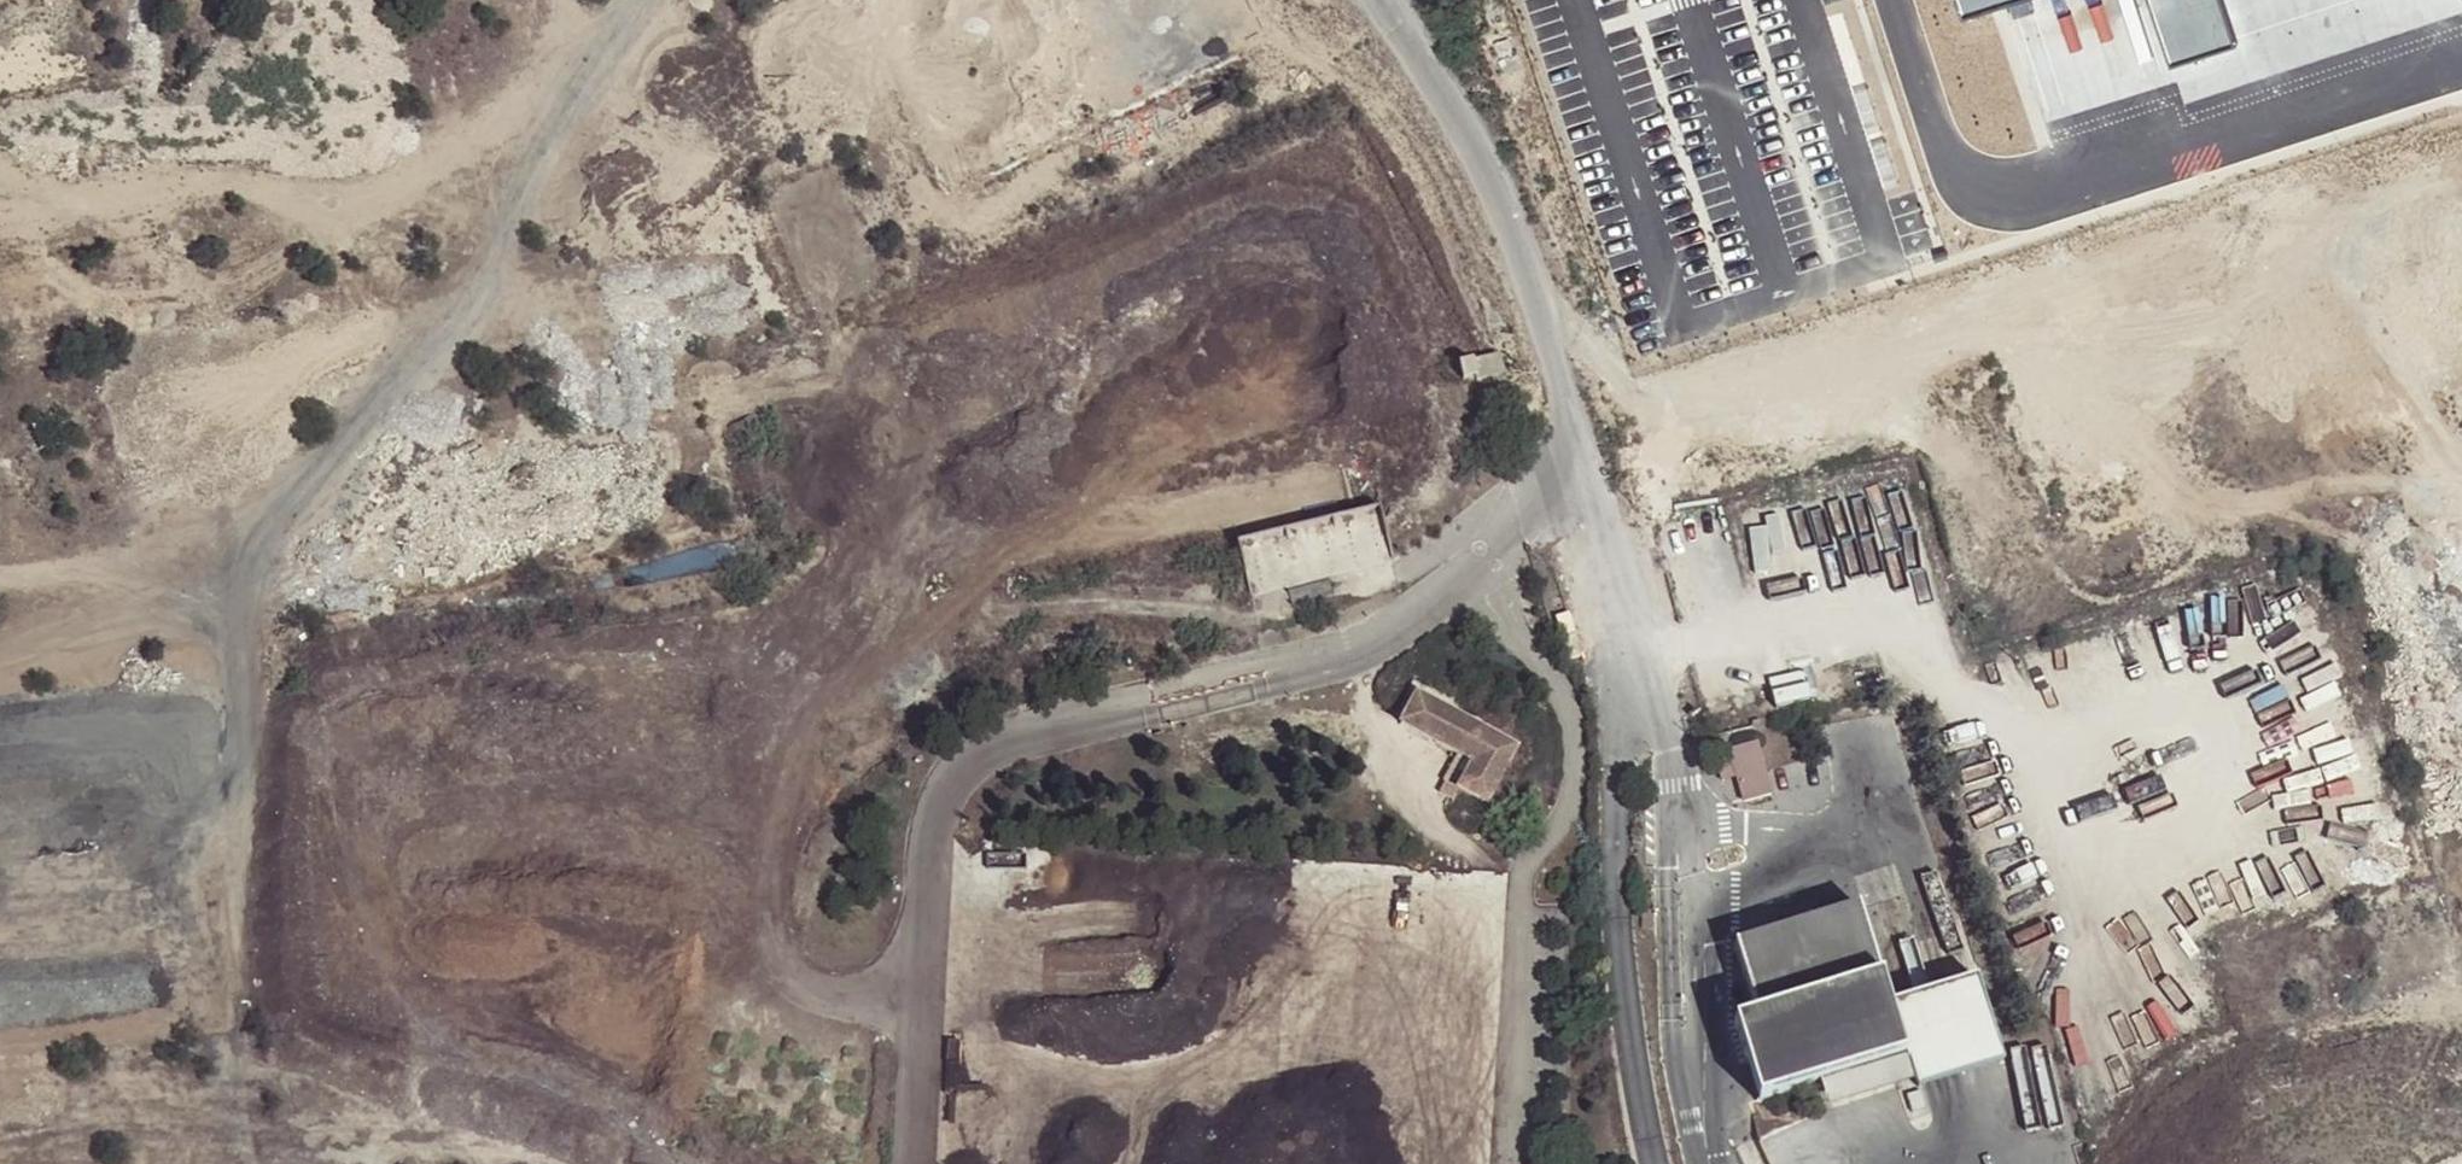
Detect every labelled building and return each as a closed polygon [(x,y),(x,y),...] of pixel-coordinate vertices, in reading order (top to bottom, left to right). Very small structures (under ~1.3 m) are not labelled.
[(1961,23),(1992,13),(2014,5),(2030,0),(1954,0),(1961,23)] [(2170,66),(2237,47),(2223,0),(2149,0),(2170,66)] [(1809,568),(1790,493),(1748,504),(1767,579),(1809,568)] [(1380,503),(1237,538),(1250,593),(1286,584),(1291,605),(1336,595),(1331,578),(1394,563),(1380,503)] [(1778,707),(1821,700),(1816,669),(1773,676),(1778,707)] [(1523,753),(1419,697),(1402,730),(1469,766),(1453,794),(1490,814),(1523,753)] [(1764,738),(1733,748),(1751,802),(1782,792),(1764,738)] [(1858,906),(1735,945),(1750,991),(1755,1008),(1729,1017),(1758,1106),(1819,1086),(1827,1112),(2001,1057),(1977,982),(1891,1009),(1858,906)]
